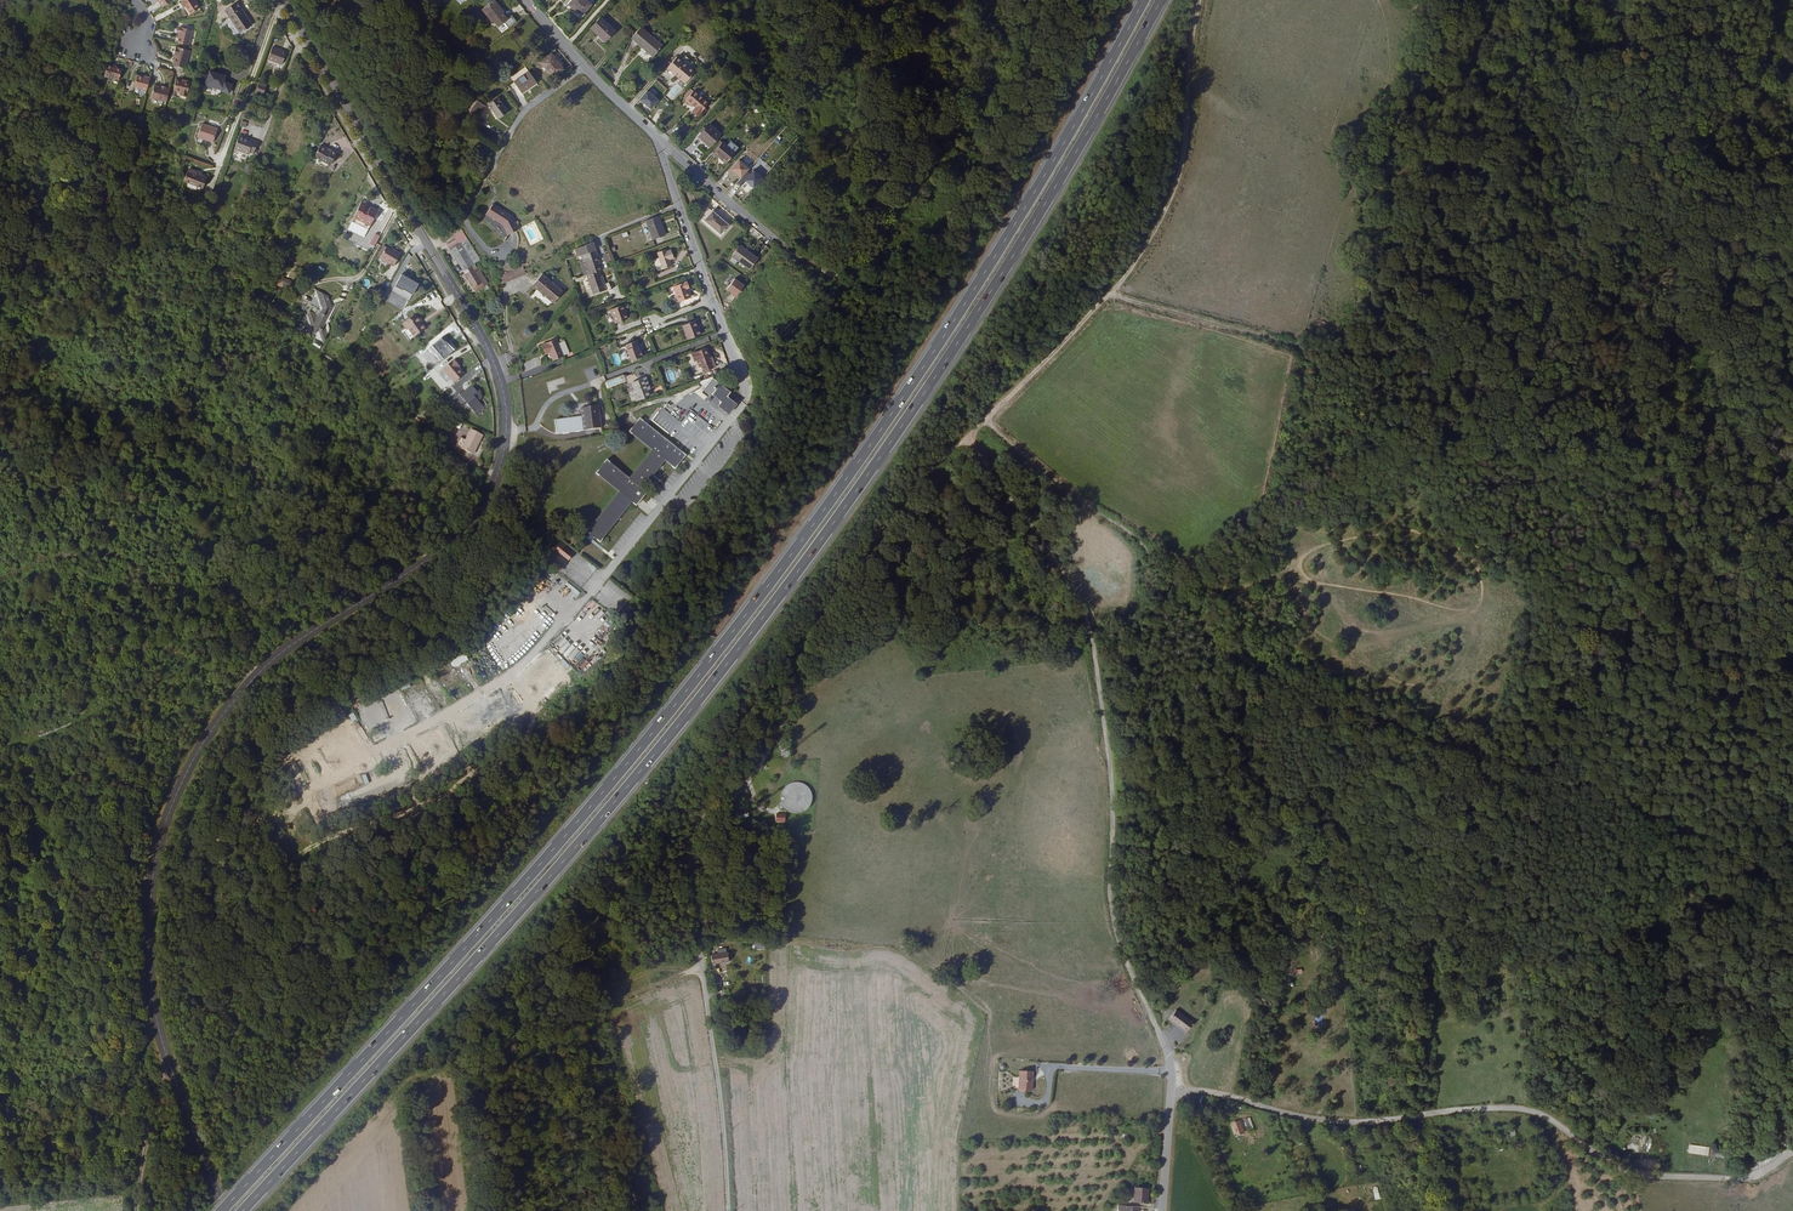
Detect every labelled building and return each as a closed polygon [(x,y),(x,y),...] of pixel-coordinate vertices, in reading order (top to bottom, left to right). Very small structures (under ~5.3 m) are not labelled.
[(165,8),(176,1),(175,0),(160,0),(161,1),(165,8)] [(196,0),(187,0),(185,2),(183,3),(187,8),(188,7),(193,15),(202,9),(196,0)] [(593,4),(589,0),(573,0),(571,3),(583,15),(593,4)] [(507,19),(494,2),(486,9),(499,25),(507,19)] [(256,27),(242,3),(230,10),(244,34),(256,27)] [(606,42),(616,32),(602,19),(592,30),(606,42)] [(180,34),(181,35),(182,35),(181,40),(180,44),(190,47),(194,32),(181,29),(180,34)] [(654,58),(664,47),(643,29),(634,40),(654,58)] [(177,57),(175,67),(188,70),(192,52),(178,48),(177,54),(178,55),(177,57)] [(288,55),(275,49),(270,61),(284,67),(288,55)] [(552,54),(542,62),(554,76),(562,70),(556,62),(557,61),(552,54)] [(683,81),(687,84),(697,74),(679,59),(669,70),(683,81)] [(115,67),(109,65),(106,78),(121,82),(124,71),(118,69),(115,68),(115,67)] [(536,82),(528,71),(514,82),(522,92),(536,82)] [(211,77),(206,76),(204,84),(208,85),(208,87),(221,90),(221,88),(224,89),(223,92),(232,95),(235,86),(227,83),(228,77),(212,73),(211,77)] [(147,78),(146,79),(143,78),(139,77),(135,95),(147,98),(152,79),(147,78)] [(182,95),(189,97),(192,84),(186,82),(186,83),(178,81),(176,92),(183,94),(182,95)] [(172,91),(167,90),(164,89),(156,87),(153,100),(169,103),(172,91)] [(268,90),(260,87),(257,97),(264,99),(268,90)] [(694,91),(687,101),(693,106),(693,105),(697,108),(694,112),(699,116),(710,104),(694,91)] [(509,113),(499,98),(489,105),(499,119),(509,113)] [(489,109),(480,103),(473,114),(482,120),(489,109)] [(200,139),(200,140),(215,145),(220,134),(210,130),(211,128),(207,127),(205,126),(202,132),(200,139)] [(714,147),(723,135),(711,126),(702,138),(714,147)] [(248,142),(249,140),(242,137),(237,151),(249,157),(251,154),(255,156),(259,147),(248,142)] [(333,145),(326,142),(320,152),(336,160),(342,149),(333,144),(333,145)] [(730,164),(738,154),(725,143),(717,153),(730,164)] [(246,162),(244,169),(251,171),(252,163),(246,162)] [(185,182),(190,184),(193,171),(191,170),(185,182)] [(199,175),(200,173),(193,171),(190,184),(204,190),(209,180),(203,177),(199,175)] [(521,225),(515,211),(496,200),(490,211),(506,219),(510,230),(521,225)] [(721,213),(724,208),(718,204),(715,209),(721,213)] [(729,226),(709,207),(701,216),(720,236),(729,226)] [(364,209),(356,223),(352,231),(368,240),(372,232),(380,218),(373,214),(372,216),(368,214),(369,212),(364,209)] [(328,224),(333,216),(329,214),(324,222),(328,224)] [(660,218),(647,223),(654,242),(667,238),(660,218)] [(373,246),(378,248),(383,238),(378,235),(373,246)] [(585,263),(589,276),(600,272),(603,271),(594,244),(587,246),(587,247),(577,251),(579,258),(583,257),(585,263)] [(760,261),(742,246),(735,255),(744,262),(743,263),(752,270),(760,261)] [(388,249),(382,260),(396,267),(403,255),(396,251),(395,253),(393,251),(388,249)] [(667,252),(658,255),(664,273),(674,270),(671,263),(675,261),(672,252),(668,254),(667,252)] [(615,267),(614,263),(611,254),(606,256),(610,269),(615,267)] [(584,278),(587,277),(589,276),(585,263),(580,264),(584,278)] [(524,266),(499,272),(501,281),(526,275),(524,266)] [(483,287),(473,271),(466,275),(476,292),(483,287)] [(418,279),(406,272),(399,284),(411,291),(418,279)] [(603,279),(600,272),(589,276),(587,277),(590,288),(592,288),(594,294),(606,290),(604,284),(606,283),(605,279),(603,279)] [(556,304),(566,292),(545,275),(536,287),(556,304)] [(640,281),(642,287),(656,282),(653,276),(640,281)] [(287,287),(289,282),(284,280),(281,287),(291,292),(294,290),(287,287)] [(737,280),(729,290),(732,292),(733,292),(734,293),(734,294),(733,295),(737,298),(746,287),(737,280)] [(294,290),(296,285),(289,282),(287,287),(294,290)] [(689,288),(687,282),(675,287),(680,302),(691,298),(688,289),(689,288)] [(334,302),(332,298),(327,295),(323,301),(318,298),(315,305),(325,311),(322,320),(320,316),(314,313),(312,318),(312,319),(318,335),(320,334),(322,339),(321,340),(327,343),(328,341),(329,342),(335,332),(333,325),(334,323),(333,320),(338,312),(336,307),(332,308),(331,305),(334,302)] [(616,324),(628,320),(625,312),(626,311),(624,305),(612,310),(616,324)] [(412,332),(418,342),(430,335),(419,317),(405,325),(410,333),(412,332)] [(700,331),(698,332),(695,323),(684,327),(689,341),(702,336),(700,331)] [(448,337),(434,349),(446,363),(460,352),(455,346),(448,337)] [(558,361),(567,357),(567,356),(561,344),(559,340),(545,347),(548,353),(553,350),(558,361)] [(568,341),(561,344),(567,356),(573,353),(568,341)] [(634,362),(644,358),(639,342),(628,347),(634,362)] [(693,356),(695,362),(711,356),(709,350),(693,356)] [(704,368),(706,374),(716,370),(713,360),(711,356),(695,362),(696,364),(699,363),(701,362),(704,368)] [(465,371),(457,362),(446,372),(457,386),(468,377),(465,372),(465,371)] [(648,387),(651,386),(648,379),(635,384),(638,392),(634,393),(638,402),(652,397),(648,387)] [(715,380),(704,394),(709,398),(713,394),(724,403),(721,408),(731,416),(739,406),(729,398),(732,394),(715,380)] [(456,402),(463,410),(469,405),(478,416),(486,409),(482,403),(486,400),(484,392),(480,393),(476,388),(464,398),(463,396),(456,402)] [(670,436),(699,400),(688,391),(668,415),(662,410),(653,422),(670,436)] [(586,418),(587,431),(603,429),(600,407),(582,410),(583,418),(586,418)] [(688,457),(642,420),(632,434),(654,452),(632,480),(609,462),(599,475),(621,493),(589,533),(602,544),(634,504),(638,508),(649,494),(645,491),(667,463),(677,471),(688,457)] [(465,451),(464,452),(474,457),(480,445),(482,446),(486,438),(474,432),(469,442),(464,440),(461,446),(461,449),(465,451)] [(474,457),(476,458),(482,446),(480,445),(474,457)] [(529,463),(534,461),(532,455),(526,458),(529,463)] [(1106,553),(1105,553),(1104,548),(1098,548),(1099,557),(1107,556),(1106,553)] [(597,628),(602,636),(617,626),(612,618),(597,628)] [(549,646),(546,649),(552,655),(556,651),(549,646)] [(454,666),(468,660),(464,650),(450,657),(454,666)] [(468,654),(474,663),(477,660),(471,652),(468,654)] [(488,679),(491,676),(478,662),(474,665),(488,679)] [(544,675),(553,686),(569,673),(560,662),(544,675)] [(549,688),(535,698),(540,705),(554,696),(549,688)] [(511,691),(510,692),(517,706),(525,701),(520,692),(514,696),(511,691)] [(468,705),(471,710),(486,701),(483,696),(468,705)] [(503,704),(499,707),(505,714),(509,712),(503,704)] [(501,718),(505,724),(518,718),(515,711),(501,718)] [(449,718),(437,725),(442,733),(454,727),(449,718)] [(341,733),(349,725),(344,720),(336,728),(341,733)] [(435,758),(433,761),(439,767),(442,764),(435,758)] [(416,773),(420,779),(430,773),(427,767),(416,773)] [(33,772),(9,769),(8,778),(32,781),(33,772)] [(768,795),(769,795),(770,795),(771,794),(771,793),(772,792),(772,791),(772,790),(772,789),(772,788),(771,787),(771,786),(770,785),(769,785),(768,785),(766,785),(765,785),(764,785),(763,786),(763,787),(762,788),(762,789),(762,790),(762,791),(762,792),(763,793),(763,794),(764,795),(765,795),(766,795),(768,795)] [(774,788),(773,789),(773,790),(773,791),(773,792),(773,793),(774,794),(774,795),(775,796),(776,796),(777,797),(779,797),(780,796),(781,796),(782,795),(782,794),(783,793),(783,792),(783,791),(783,790),(783,789),(782,788),(782,787),(781,787),(780,786),(779,786),(777,786),(776,786),(775,787),(774,787),(774,788)] [(775,821),(785,822),(785,813),(776,813),(775,821)] [(1182,912),(1185,907),(1177,903),(1174,907),(1182,912)] [(711,969),(727,967),(726,958),(710,960),(711,969)] [(1183,1045),(1192,1037),(1182,1025),(1173,1034),(1183,1045)] [(1016,1089),(1028,1089),(1030,1072),(1030,1071),(1017,1070),(1017,1072),(1016,1089)] [(1241,1136),(1240,1137),(1236,1128),(1231,1130),(1235,1142),(1242,1140),(1241,1136)] [(1143,1203),(1144,1188),(1131,1187),(1130,1202),(1143,1203)]
